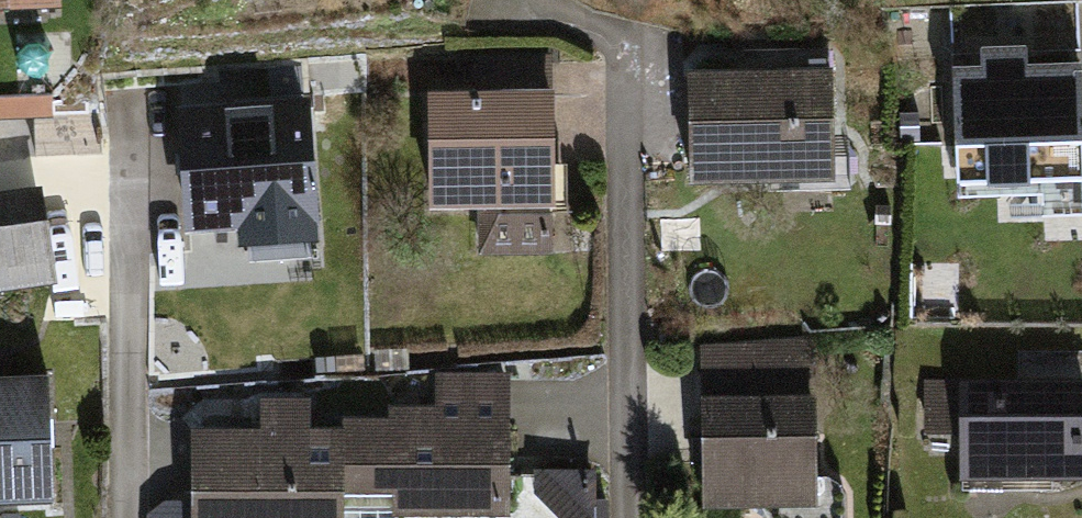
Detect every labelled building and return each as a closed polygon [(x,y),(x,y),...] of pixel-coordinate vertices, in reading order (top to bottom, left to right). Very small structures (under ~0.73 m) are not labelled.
[(951,52),(956,196),(1043,193),(1044,216),(1081,214),(1081,104),(1080,48),(1028,49),(1028,44),(980,46),(980,51),(951,52)] [(831,65),(686,70),(691,178),(835,173),(831,65)] [(484,114),(452,114),(453,219),(506,218),(507,266),(569,266),(567,66),(483,66),(484,114)] [(66,115),(65,84),(0,87),(0,118),(66,115)] [(308,98),(176,107),(184,230),(237,227),(238,245),(318,239),(308,98)] [(0,190),(0,286),(55,278),(42,184),(0,190)] [(813,342),(697,346),(702,507),(818,503),(813,342)] [(1003,380),(959,381),(962,483),(1081,480),(1079,352),(1002,354),(1003,380)] [(364,432),(365,498),(392,498),(393,517),(506,517),(504,379),(424,381),(424,415),(383,415),(383,431),(364,432)] [(0,385),(0,497),(61,495),(55,383),(0,385)] [(192,442),(193,517),(337,517),(337,499),(365,498),(364,432),(303,433),(302,395),(234,397),(235,441),(192,442)] [(592,472),(536,467),(536,493),(562,517),(598,517),(592,472)]
